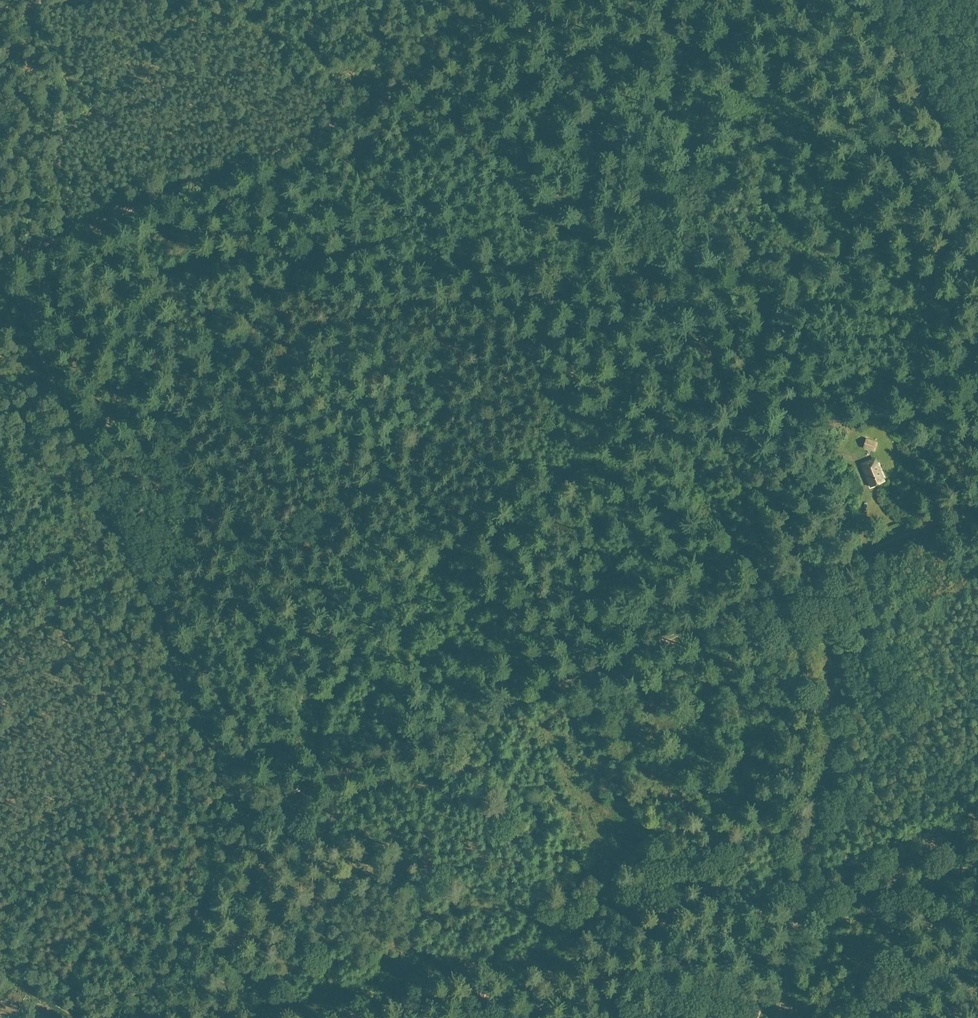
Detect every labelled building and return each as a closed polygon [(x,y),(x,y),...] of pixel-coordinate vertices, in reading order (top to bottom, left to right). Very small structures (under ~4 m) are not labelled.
[(866,439),(864,447),(875,450),(877,443),(866,439)] [(902,439),(899,444),(905,448),(908,443),(902,439)] [(878,464),(864,470),(871,487),(885,482),(878,464)]
